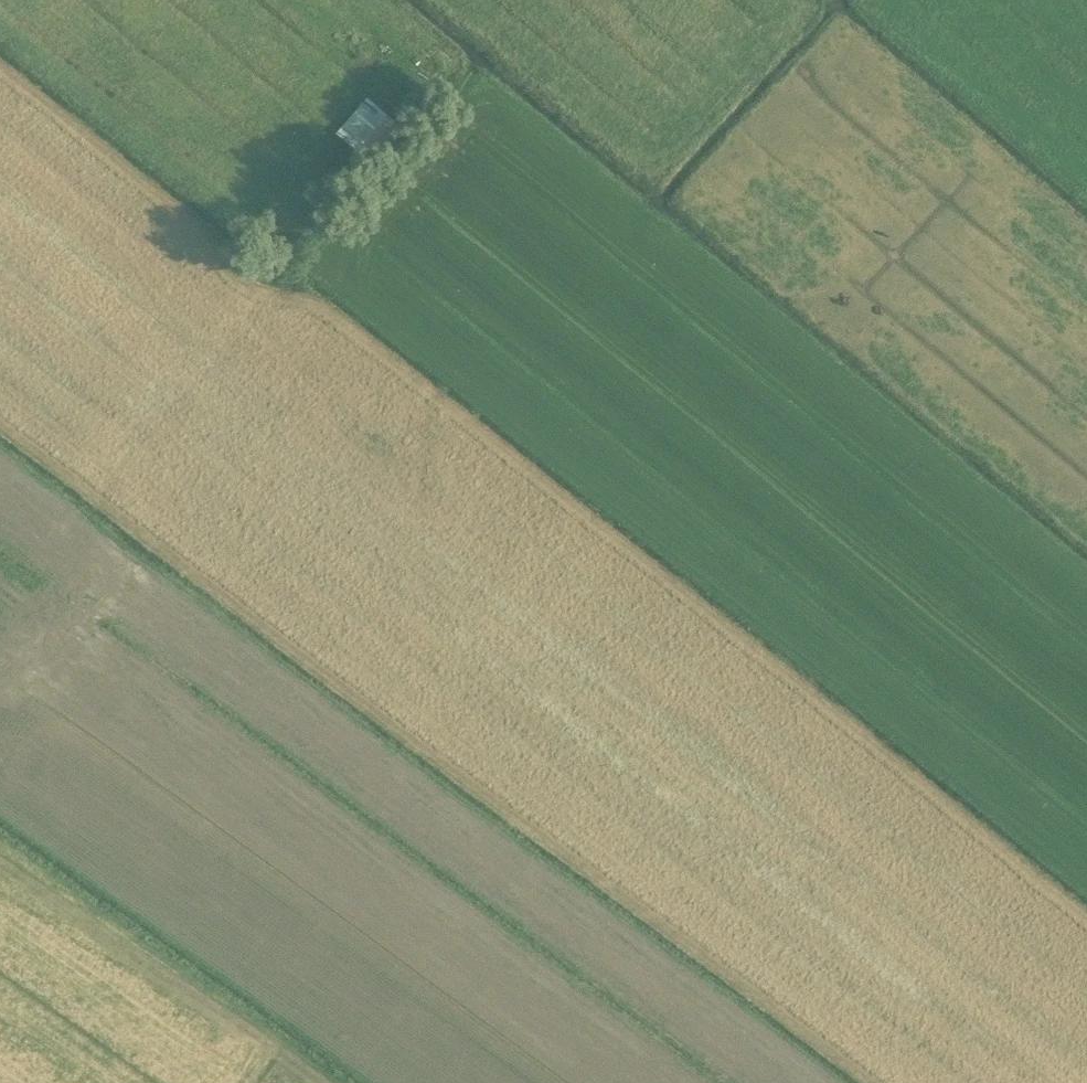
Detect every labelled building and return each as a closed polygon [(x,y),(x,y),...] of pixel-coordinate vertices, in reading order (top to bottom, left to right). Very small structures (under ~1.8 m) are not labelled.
[(367,95),(334,131),(365,159),(398,123),(367,95)]
